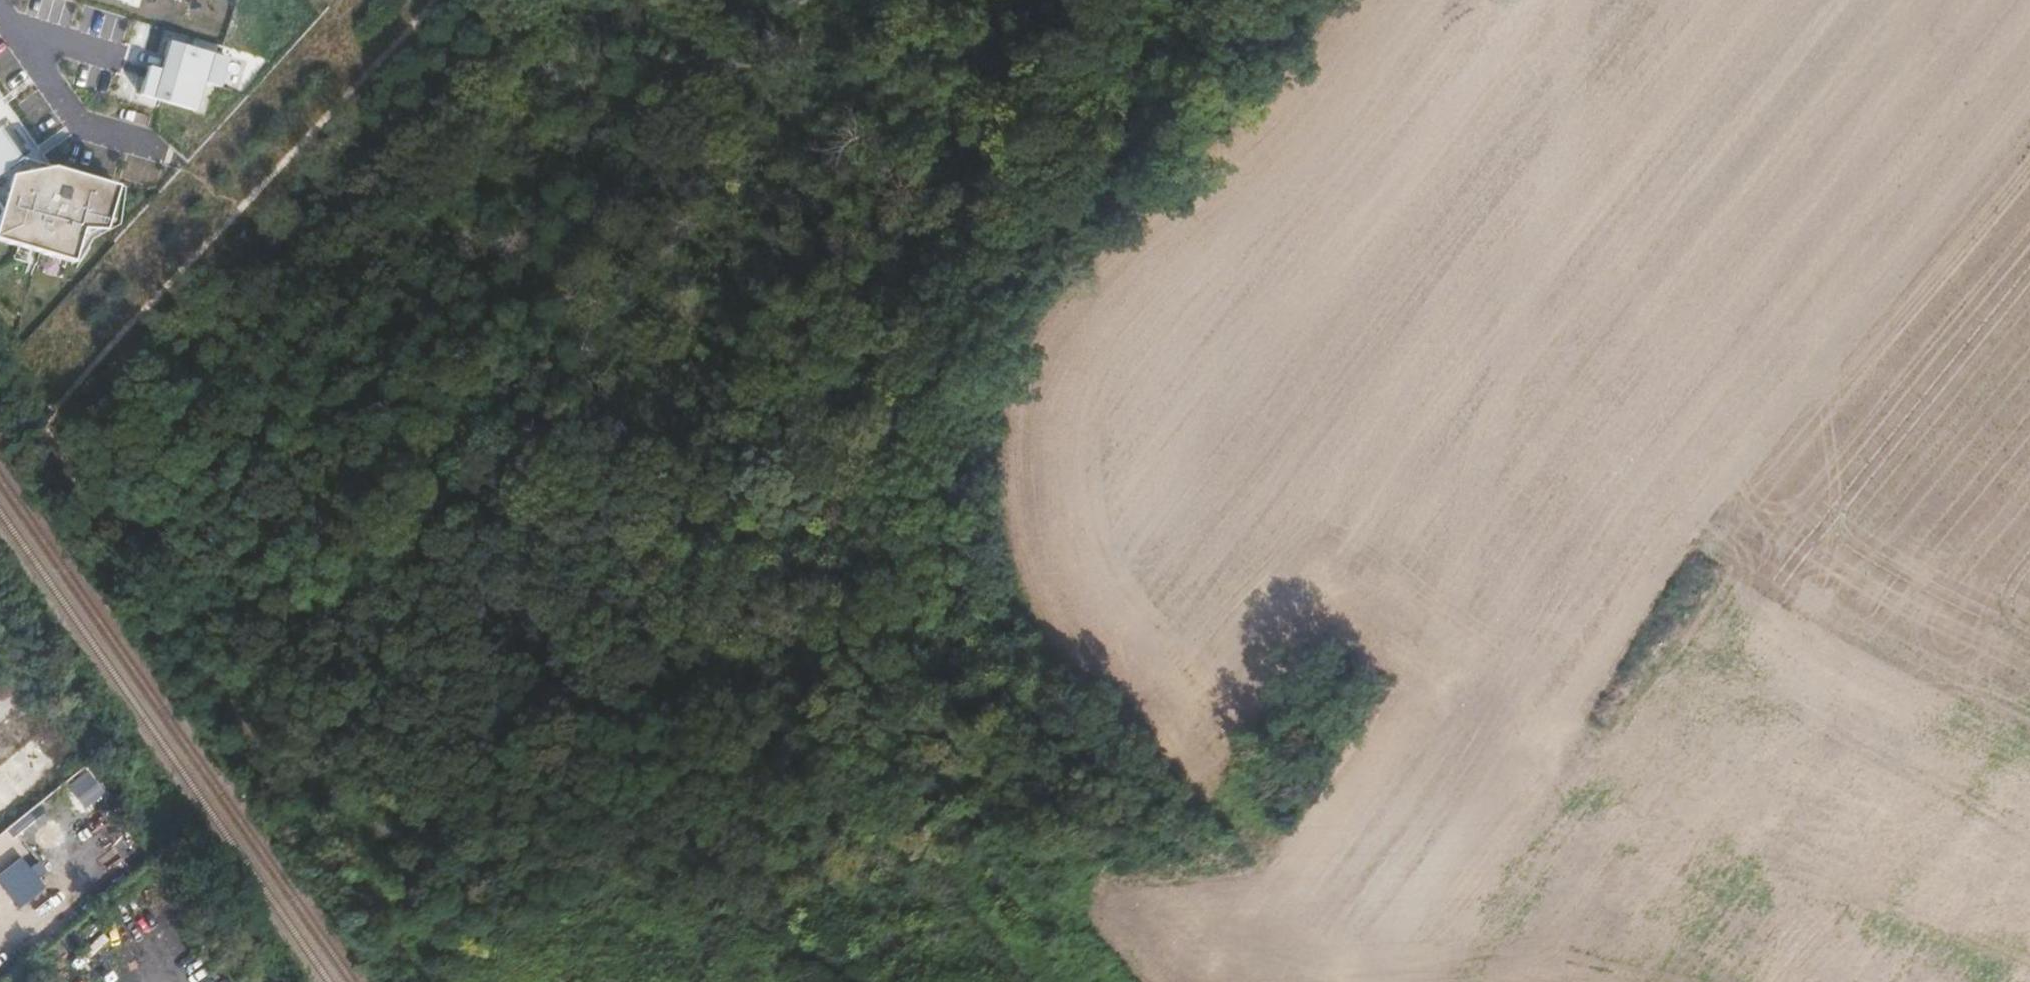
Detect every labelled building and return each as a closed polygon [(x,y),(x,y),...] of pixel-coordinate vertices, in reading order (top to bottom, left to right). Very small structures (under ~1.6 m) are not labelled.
[(224,56),(167,41),(159,67),(147,64),(139,93),(195,109),(202,81),(216,85),(224,56)] [(47,161),(17,156),(0,130),(0,191),(6,171),(47,161)] [(6,171),(0,191),(0,236),(74,260),(87,235),(112,222),(117,184),(47,161),(6,171)] [(18,698),(0,678),(0,714),(18,698)] [(56,766),(32,735),(0,760),(0,810),(56,766)] [(0,869),(0,886),(16,907),(43,888),(19,855),(0,869)]
